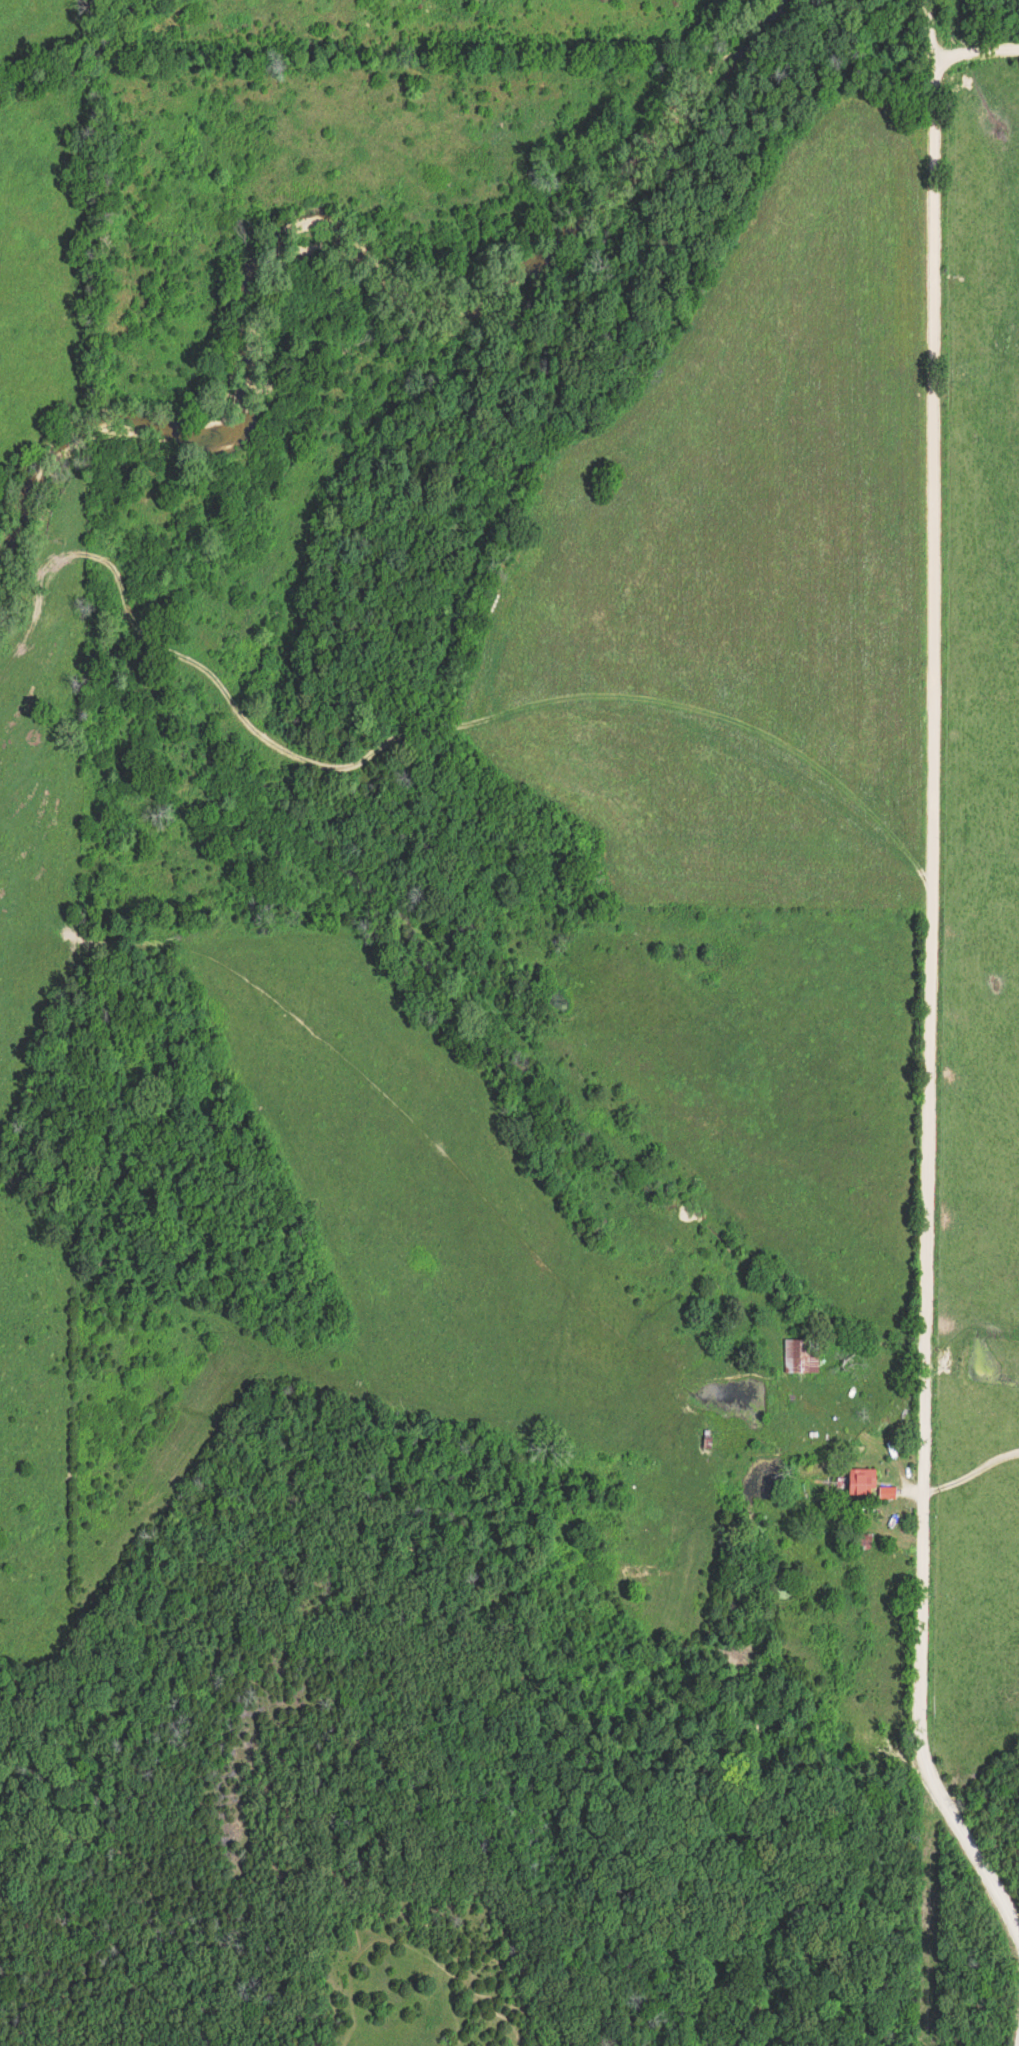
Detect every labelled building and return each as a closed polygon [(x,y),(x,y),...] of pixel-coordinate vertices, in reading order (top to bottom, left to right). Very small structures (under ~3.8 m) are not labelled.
[(850,1495),(877,1495),(877,1470),(849,1471),(850,1495)] [(897,1500),(897,1488),(880,1489),(881,1500),(897,1500)]
